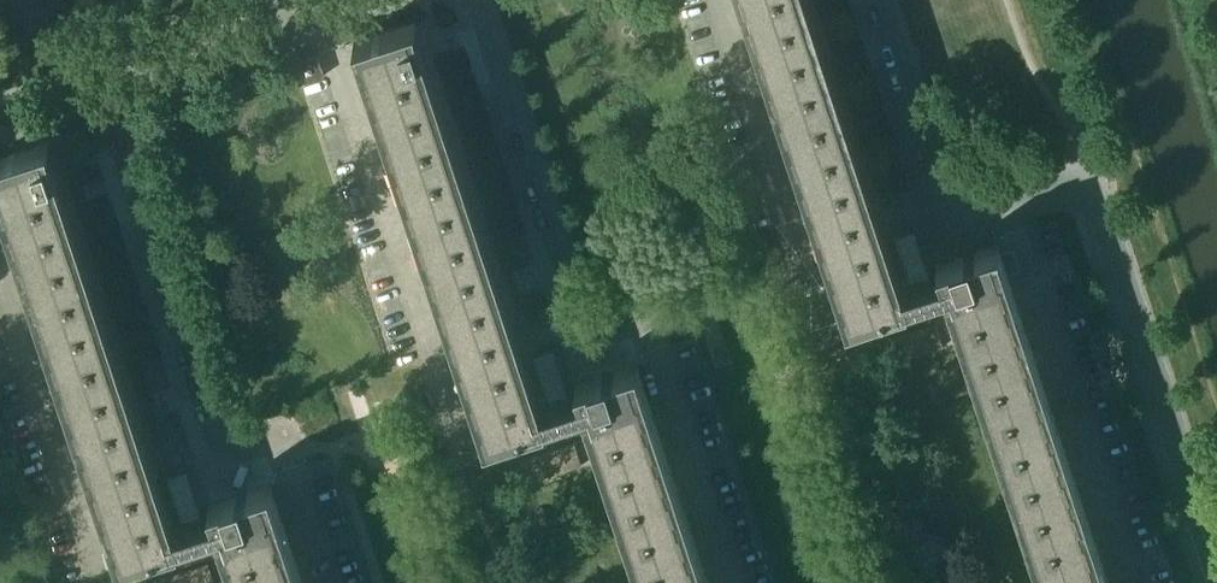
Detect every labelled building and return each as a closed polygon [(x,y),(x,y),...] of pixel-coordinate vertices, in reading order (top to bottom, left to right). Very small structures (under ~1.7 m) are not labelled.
[(844,323),(906,302),(905,300),(944,287),(1041,582),(1109,582),(998,242),(934,263),(937,273),(901,286),(807,0),(739,0),(844,323)] [(414,21),(352,41),(482,441),(545,421),(544,419),(581,407),(639,582),(709,582),(637,361),(574,382),(577,393),(540,406),(414,21)] [(48,142),(0,157),(0,206),(116,560),(178,540),(178,538),(217,525),(236,582),(304,582),(271,482),(207,503),(210,514),(173,526),(48,142)]
